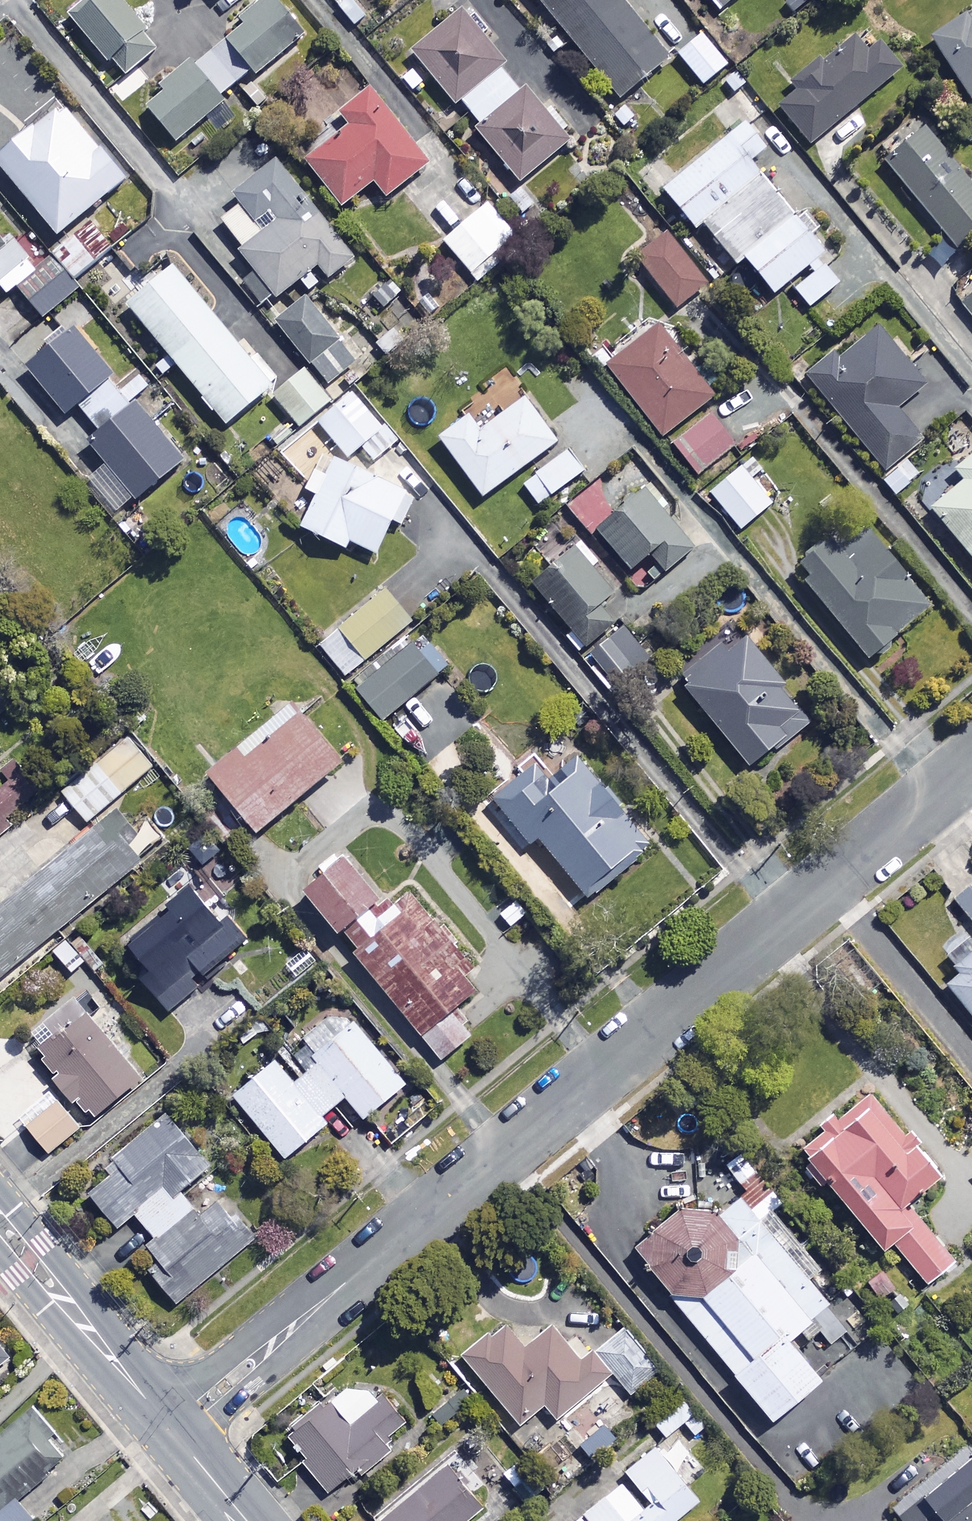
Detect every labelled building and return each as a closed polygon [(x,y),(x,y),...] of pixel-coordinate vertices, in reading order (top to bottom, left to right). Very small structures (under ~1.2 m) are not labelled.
[(123,0),(95,0),(73,17),(122,81),(162,50),(123,0)] [(276,0),(272,0),(244,22),(247,27),(147,106),(176,144),(231,101),(229,98),(306,38),(276,0)] [(618,0),(537,0),(623,104),(671,64),(618,0)] [(724,14),(741,0),(712,0),(724,14)] [(930,37),(969,99),(971,97),(971,10),(930,37)] [(478,131),(524,186),(573,145),(529,93),(524,97),(505,74),(510,70),(465,16),(417,57),(460,109),(464,105),(483,128),(478,131)] [(866,49),(853,34),(819,62),(816,59),(792,79),(798,86),(777,104),(808,141),(898,66),(876,41),(866,49)] [(730,69),(703,36),(678,56),(706,89),(730,69)] [(743,75),(727,87),(748,117),(765,105),(743,75)] [(431,168),(375,95),(344,118),(355,133),(311,166),(346,212),(379,187),(388,200),(431,168)] [(129,186),(67,112),(1,168),(63,241),(129,186)] [(694,225),(700,220),(733,261),(744,252),(772,286),(820,248),(807,232),(818,223),(804,206),(794,214),(748,157),(764,145),(743,119),(661,185),(694,225)] [(925,123),(883,156),(955,246),(971,233),(971,183),(925,123)] [(359,262),(283,164),(236,199),(244,210),(225,224),(259,269),(240,284),(264,314),(321,270),(331,283),(359,262)] [(522,242),(489,206),(445,245),(478,281),(522,242)] [(705,282),(664,228),(633,252),(674,305),(705,282)] [(837,281),(818,256),(806,265),(810,270),(790,286),(794,290),(787,295),(799,311),(837,281)] [(57,262),(22,294),(48,323),(83,292),(57,262)] [(254,366),(177,272),(132,309),(230,430),(282,387),(261,361),(254,366)] [(959,302),(971,319),(971,291),(959,302)] [(339,343),(309,302),(275,328),(304,368),(339,343)] [(711,391),(655,321),(604,361),(660,432),(711,391)] [(922,383),(877,325),(837,356),(833,351),(806,372),(881,468),(921,437),(895,404),(922,383)] [(116,383),(79,337),(31,375),(69,421),(116,383)] [(343,348),(315,371),(329,388),(357,365),(343,348)] [(333,408),(304,372),(274,396),(304,432),(333,408)] [(400,445),(353,393),(317,425),(351,462),(365,450),(378,464),(400,445)] [(555,438),(522,393),(478,426),(467,411),(436,432),(480,493),(555,438)] [(188,467),(140,408),(92,448),(141,506),(188,467)] [(734,441),(708,409),(671,440),(696,471),(734,441)] [(582,468),(566,446),(520,480),(536,501),(582,468)] [(952,467),(961,477),(927,505),(971,559),(971,450),(952,467)] [(319,501),(302,534),(350,558),(356,546),(381,559),(396,528),(405,532),(419,503),(324,456),(305,494),(319,501)] [(918,472),(905,458),(882,478),(894,493),(918,472)] [(770,500),(739,463),(708,489),(739,526),(770,500)] [(617,497),(601,478),(567,505),(590,533),(597,528),(627,565),(647,548),(663,567),(690,545),(638,480),(617,497)] [(804,568),(797,573),(862,654),(926,602),(864,526),(840,546),(826,528),(793,555),(804,568)] [(608,588),(572,542),(529,575),(582,642),(612,618),(596,597),(608,588)] [(410,618),(384,586),(317,641),(344,673),(410,618)] [(642,649),(619,622),(584,653),(607,680),(642,649)] [(413,640),(407,634),(353,683),(383,717),(447,660),(422,632),(413,640)] [(809,715),(744,633),(724,648),(719,641),(677,674),(747,763),(809,715)] [(0,661),(0,679),(8,672),(0,661)] [(338,756),(288,696),(204,766),(254,826),(338,756)] [(147,765),(122,738),(63,793),(88,819),(147,765)] [(555,779),(534,755),(489,795),(529,840),(535,834),(579,885),(602,865),(610,875),(648,842),(623,812),(626,810),(580,757),(555,779)] [(12,773),(0,784),(0,824),(32,795),(12,773)] [(138,859),(125,843),(137,834),(115,807),(0,900),(0,972),(138,859)] [(167,826),(151,807),(132,823),(148,842),(167,826)] [(384,903),(380,899),(378,901),(371,893),(374,891),(338,846),(298,878),(335,925),(339,921),(355,941),(351,945),(440,1056),(469,1033),(447,1006),(473,985),(464,973),(478,962),(412,880),(384,903)] [(952,897),(971,920),(971,880),(952,897)] [(219,916),(194,883),(124,937),(145,964),(137,970),(166,1008),(206,977),(201,970),(243,938),(224,912),(219,916)] [(971,1014),(971,937),(948,958),(958,969),(944,982),(971,1014)] [(138,1074),(74,995),(34,1027),(41,1036),(31,1044),(88,1115),(138,1074)] [(403,1080),(350,1016),(310,1049),(317,1058),(292,1078),(272,1055),(230,1090),(282,1153),(325,1118),(319,1112),(343,1093),(361,1114),(403,1080)] [(937,1170),(874,1093),(803,1152),(916,1288),(953,1257),(903,1198),(937,1170)] [(78,1125),(57,1097),(25,1122),(47,1149),(78,1125)] [(208,1160),(165,1109),(107,1157),(115,1167),(88,1190),(116,1223),(133,1209),(154,1234),(146,1241),(158,1255),(146,1265),(175,1300),(254,1234),(224,1199),(203,1216),(178,1186),(208,1160)] [(808,1252),(752,1182),(717,1211),(711,1203),(684,1197),(629,1242),(767,1412),(817,1372),(785,1333),(796,1324),(807,1337),(818,1328),(829,1342),(848,1326),(796,1261),(808,1252)] [(523,1344),(504,1320),(462,1354),(518,1420),(542,1400),(555,1415),(610,1369),(629,1391),(659,1366),(623,1323),(579,1358),(549,1322),(523,1344)] [(358,1375),(288,1427),(308,1454),(302,1458),(325,1488),(355,1465),(359,1470),(388,1448),(380,1437),(403,1419),(384,1394),(377,1400),(358,1375)] [(704,1424),(678,1392),(650,1416),(663,1432),(682,1418),(694,1432),(704,1424)] [(35,1404),(0,1436),(0,1520),(21,1520),(30,1513),(18,1499),(74,1448),(35,1404)] [(697,1497),(654,1443),(623,1468),(627,1473),(568,1520),(668,1520),(697,1497)] [(971,1446),(894,1507),(904,1520),(971,1520),(971,1447),(971,1446)] [(525,1450),(499,1470),(522,1502),(549,1482),(525,1450)] [(447,1462),(376,1520),(458,1520),(481,1503),(447,1462)]
